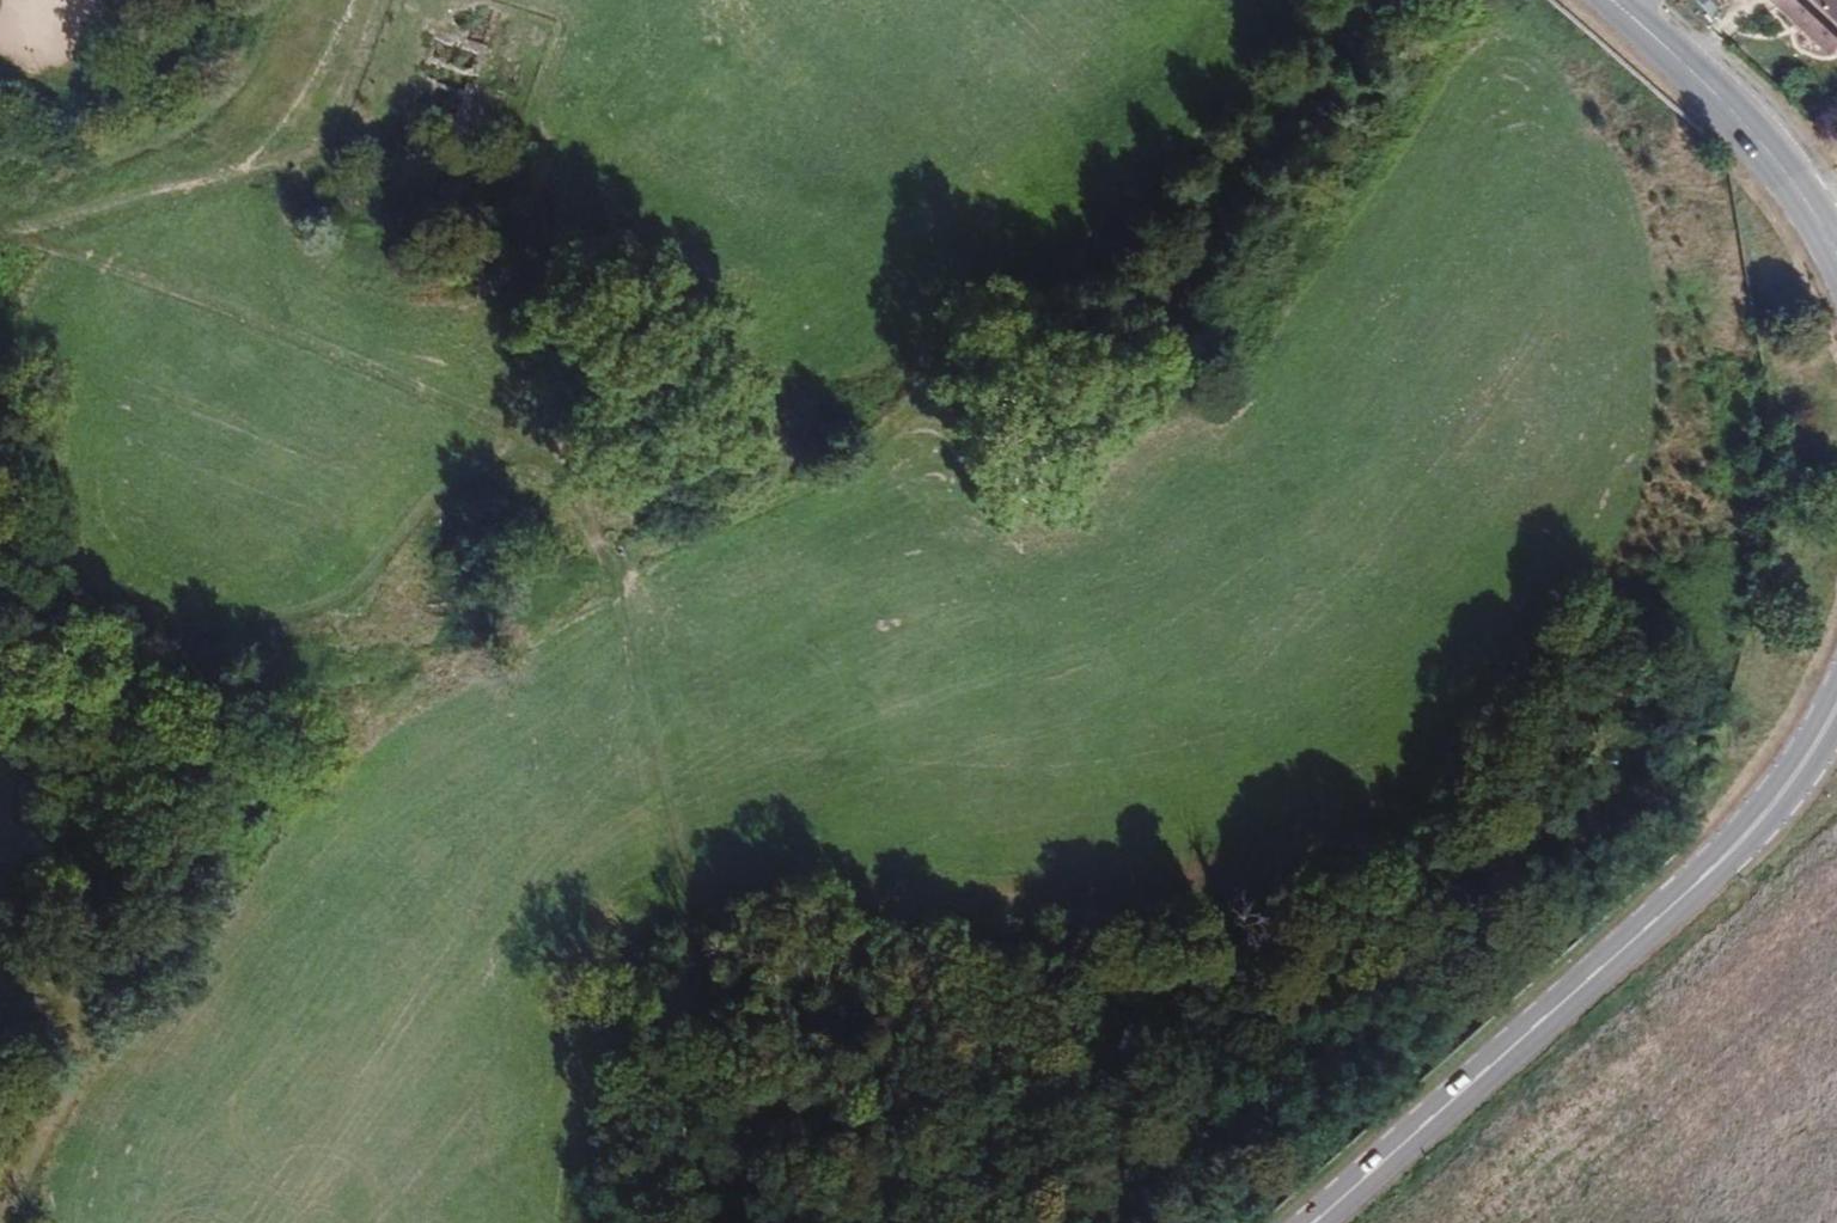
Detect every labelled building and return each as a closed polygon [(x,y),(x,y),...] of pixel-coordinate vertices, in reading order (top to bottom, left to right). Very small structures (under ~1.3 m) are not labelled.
[(1721,7),(1715,0),(1695,0),(1708,17),(1721,7)] [(1820,53),(1836,34),(1836,0),(1761,0),(1820,53)]
